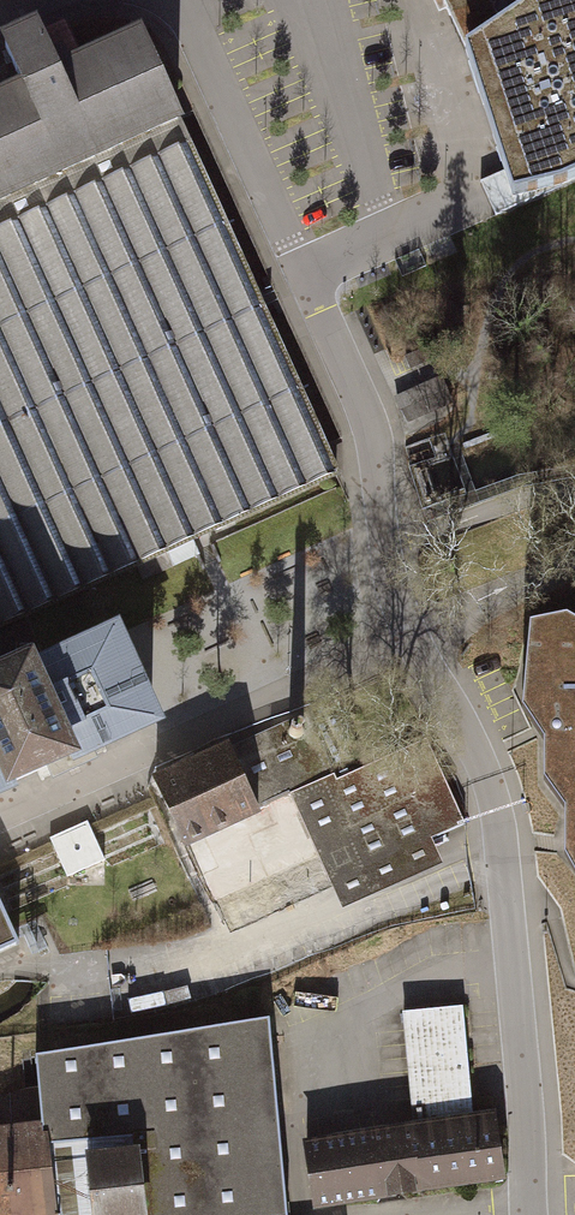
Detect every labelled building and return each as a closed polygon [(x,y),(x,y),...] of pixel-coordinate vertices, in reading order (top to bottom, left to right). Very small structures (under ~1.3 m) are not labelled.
[(466,47),(533,0),(444,0),(466,47)] [(466,47),(488,113),(506,169),(514,192),(563,180),(574,175),(574,0),(529,0),(466,47)] [(334,472),(174,119),(138,37),(57,74),(39,33),(12,44),(32,88),(0,103),(0,622),(334,472)] [(566,185),(563,180),(514,192),(506,169),(480,181),(489,201),(495,214),(566,185)] [(409,418),(455,399),(444,373),(398,392),(409,418)] [(532,626),(524,709),(545,739),(546,781),(567,812),(566,843),(566,858),(574,873),(574,631),(557,620),(532,626)] [(5,789),(78,756),(152,724),(110,630),(35,661),(0,676),(0,791),(5,789)] [(288,792),(304,826),(326,880),(340,911),(447,863),(436,841),(467,827),(427,737),(336,778),(333,772),(288,792)] [(229,739),(152,774),(183,844),(261,811),(229,739)] [(51,839),(67,876),(103,861),(87,824),(51,839)] [(19,946),(0,905),(0,955),(19,946)] [(417,1112),(308,1123),(316,1192),(510,1171),(501,1096),(477,1098),(466,996),(405,1002),(417,1112)] [(274,1011),(37,1032),(42,1096),(0,1100),(0,1214),(292,1214),(274,1011)]
